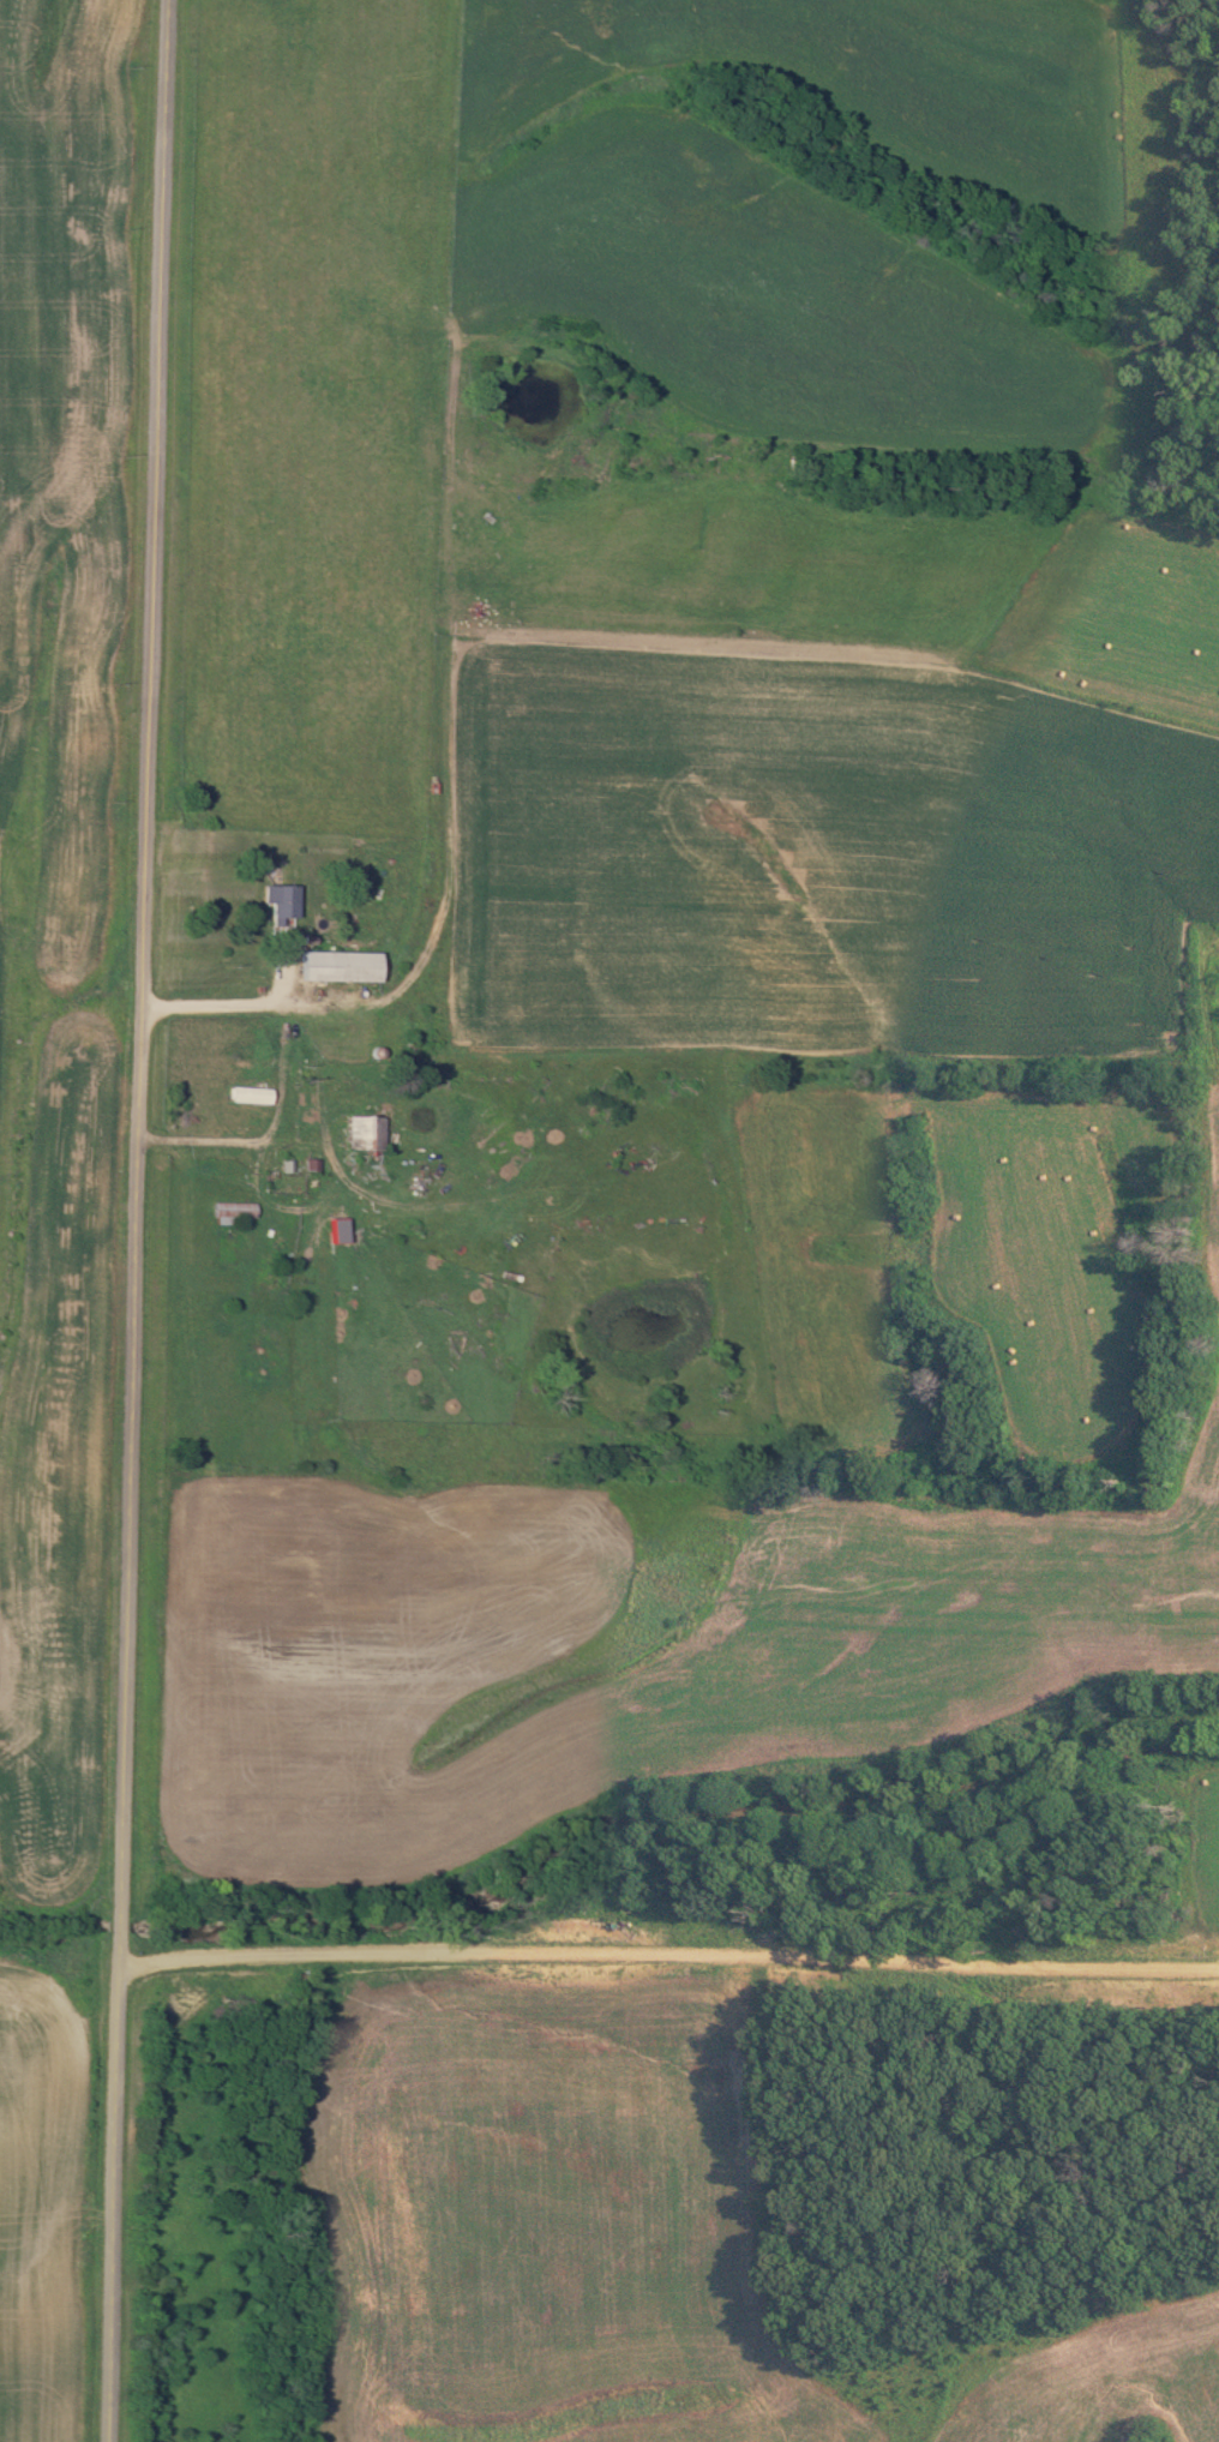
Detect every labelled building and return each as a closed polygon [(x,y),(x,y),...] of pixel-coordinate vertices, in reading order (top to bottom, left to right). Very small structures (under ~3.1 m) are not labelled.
[(272,917),(299,917),(299,884),(272,884),(272,917)] [(380,951),(304,951),(304,981),(380,981),(380,951)] [(232,1103),(273,1104),(273,1088),(232,1087),(232,1103)] [(382,1115),(349,1115),(349,1164),(382,1164),(382,1115)] [(237,1217),(257,1217),(257,1203),(217,1203),(217,1224),(237,1224),(237,1217)]
